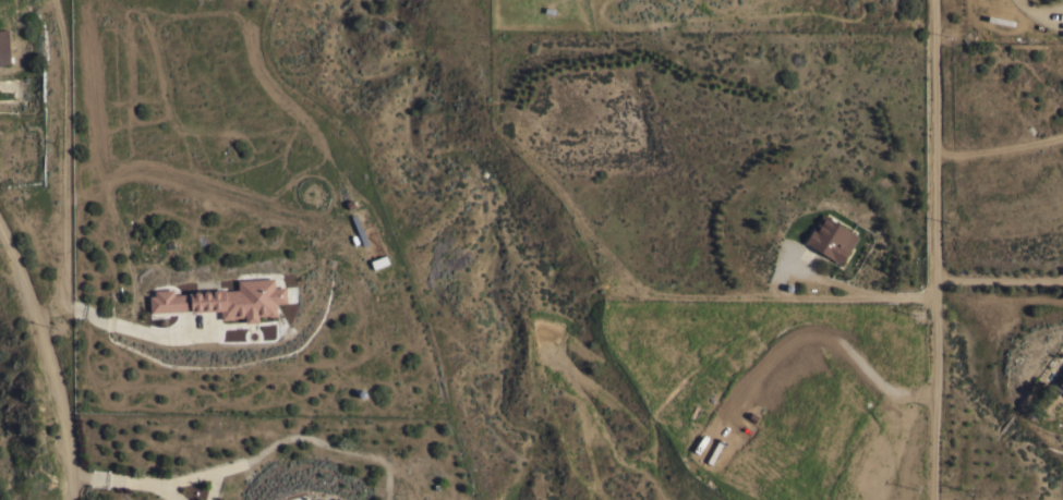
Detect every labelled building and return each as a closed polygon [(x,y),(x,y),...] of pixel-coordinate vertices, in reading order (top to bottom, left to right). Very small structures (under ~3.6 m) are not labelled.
[(10,62),(0,63),(0,29),(8,28),(10,62)] [(812,227),(813,228),(822,212),(858,234),(839,265),(832,259),(833,259),(808,244),(804,242),(812,227)] [(274,278),(275,288),(285,286),(286,303),(275,304),(276,316),(267,317),(267,316),(257,316),(258,322),(244,324),(244,317),(232,318),(232,319),(220,320),(219,310),(191,313),(191,310),(149,313),(148,296),(154,296),(154,291),(173,290),(173,294),(190,293),(189,292),(224,290),(224,291),(238,290),(237,280),(274,278)] [(1061,371),(1062,373),(1062,393),(1052,385),(1061,371)] [(303,491),(285,499),(307,499),(303,491)]
